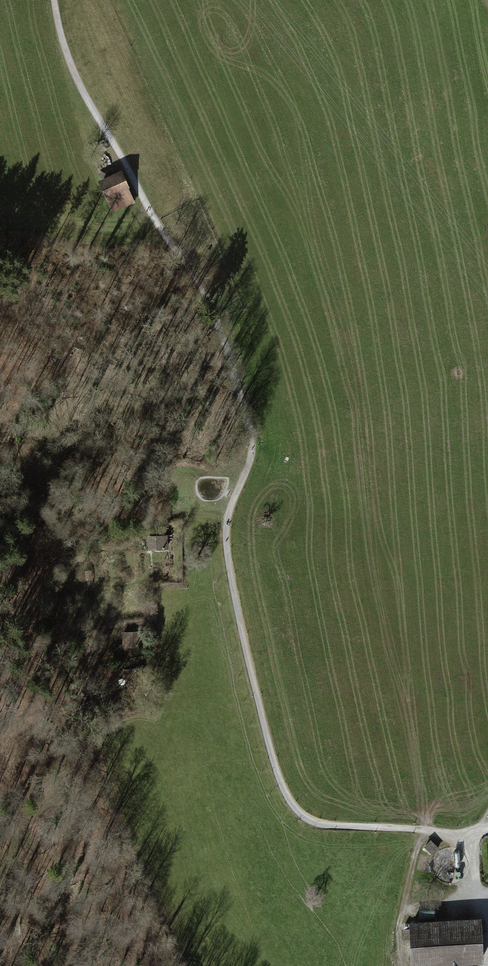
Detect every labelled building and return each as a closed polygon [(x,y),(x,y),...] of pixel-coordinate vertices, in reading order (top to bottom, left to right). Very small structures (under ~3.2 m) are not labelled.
[(122,172),(98,182),(112,214),(136,204),(122,172)] [(165,536),(148,537),(148,548),(166,547),(165,536)] [(142,632),(123,632),(122,646),(142,647),(142,632)] [(431,841),(424,847),(432,854),(438,848),(431,841)] [(481,924),(406,928),(407,965),(483,965),(481,924)]
